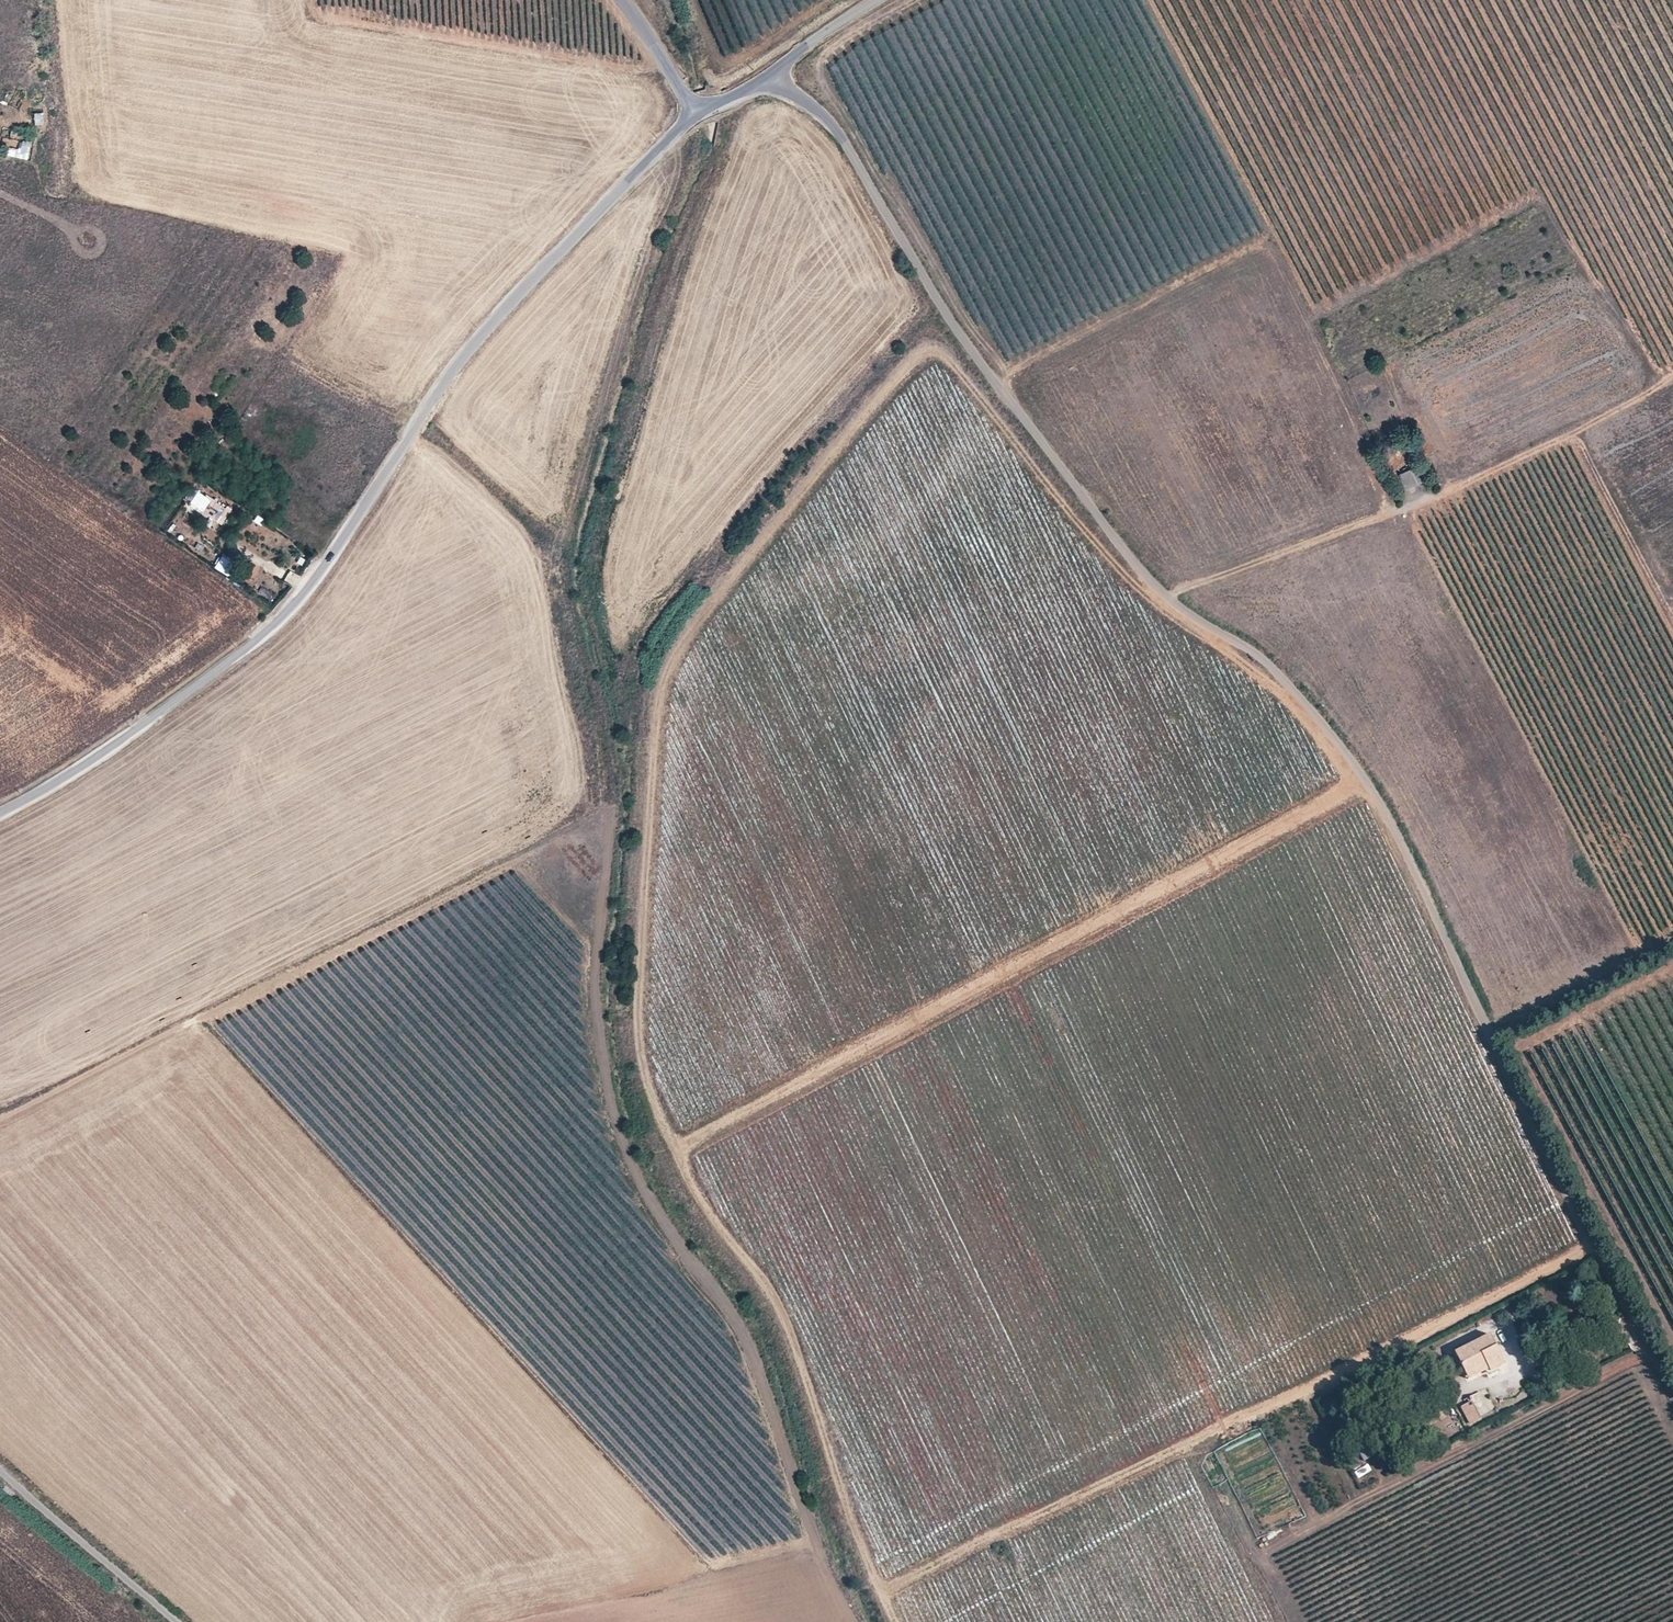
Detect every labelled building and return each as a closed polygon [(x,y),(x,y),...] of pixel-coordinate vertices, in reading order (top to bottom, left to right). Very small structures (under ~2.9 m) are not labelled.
[(34,112),(34,124),(43,124),(43,113),(34,112)] [(5,155),(26,158),(27,148),(7,146),(5,155)] [(1397,474),(1403,487),(1429,475),(1423,461),(1397,474)] [(197,490),(187,503),(199,512),(210,499),(197,490)] [(213,568),(228,574),(233,561),(219,555),(213,568)] [(295,585),(299,574),(287,570),(283,581),(295,585)] [(1453,1352),(1464,1373),(1484,1362),(1486,1364),(1495,1359),(1489,1347),(1494,1344),(1489,1334),(1453,1352)] [(1486,1364),(1484,1362),(1464,1373),(1467,1379),(1487,1369),(1489,1370),(1504,1362),(1494,1344),(1489,1347),(1495,1359),(1486,1364)] [(1471,1425),(1482,1419),(1472,1401),(1461,1407),(1471,1425)]
